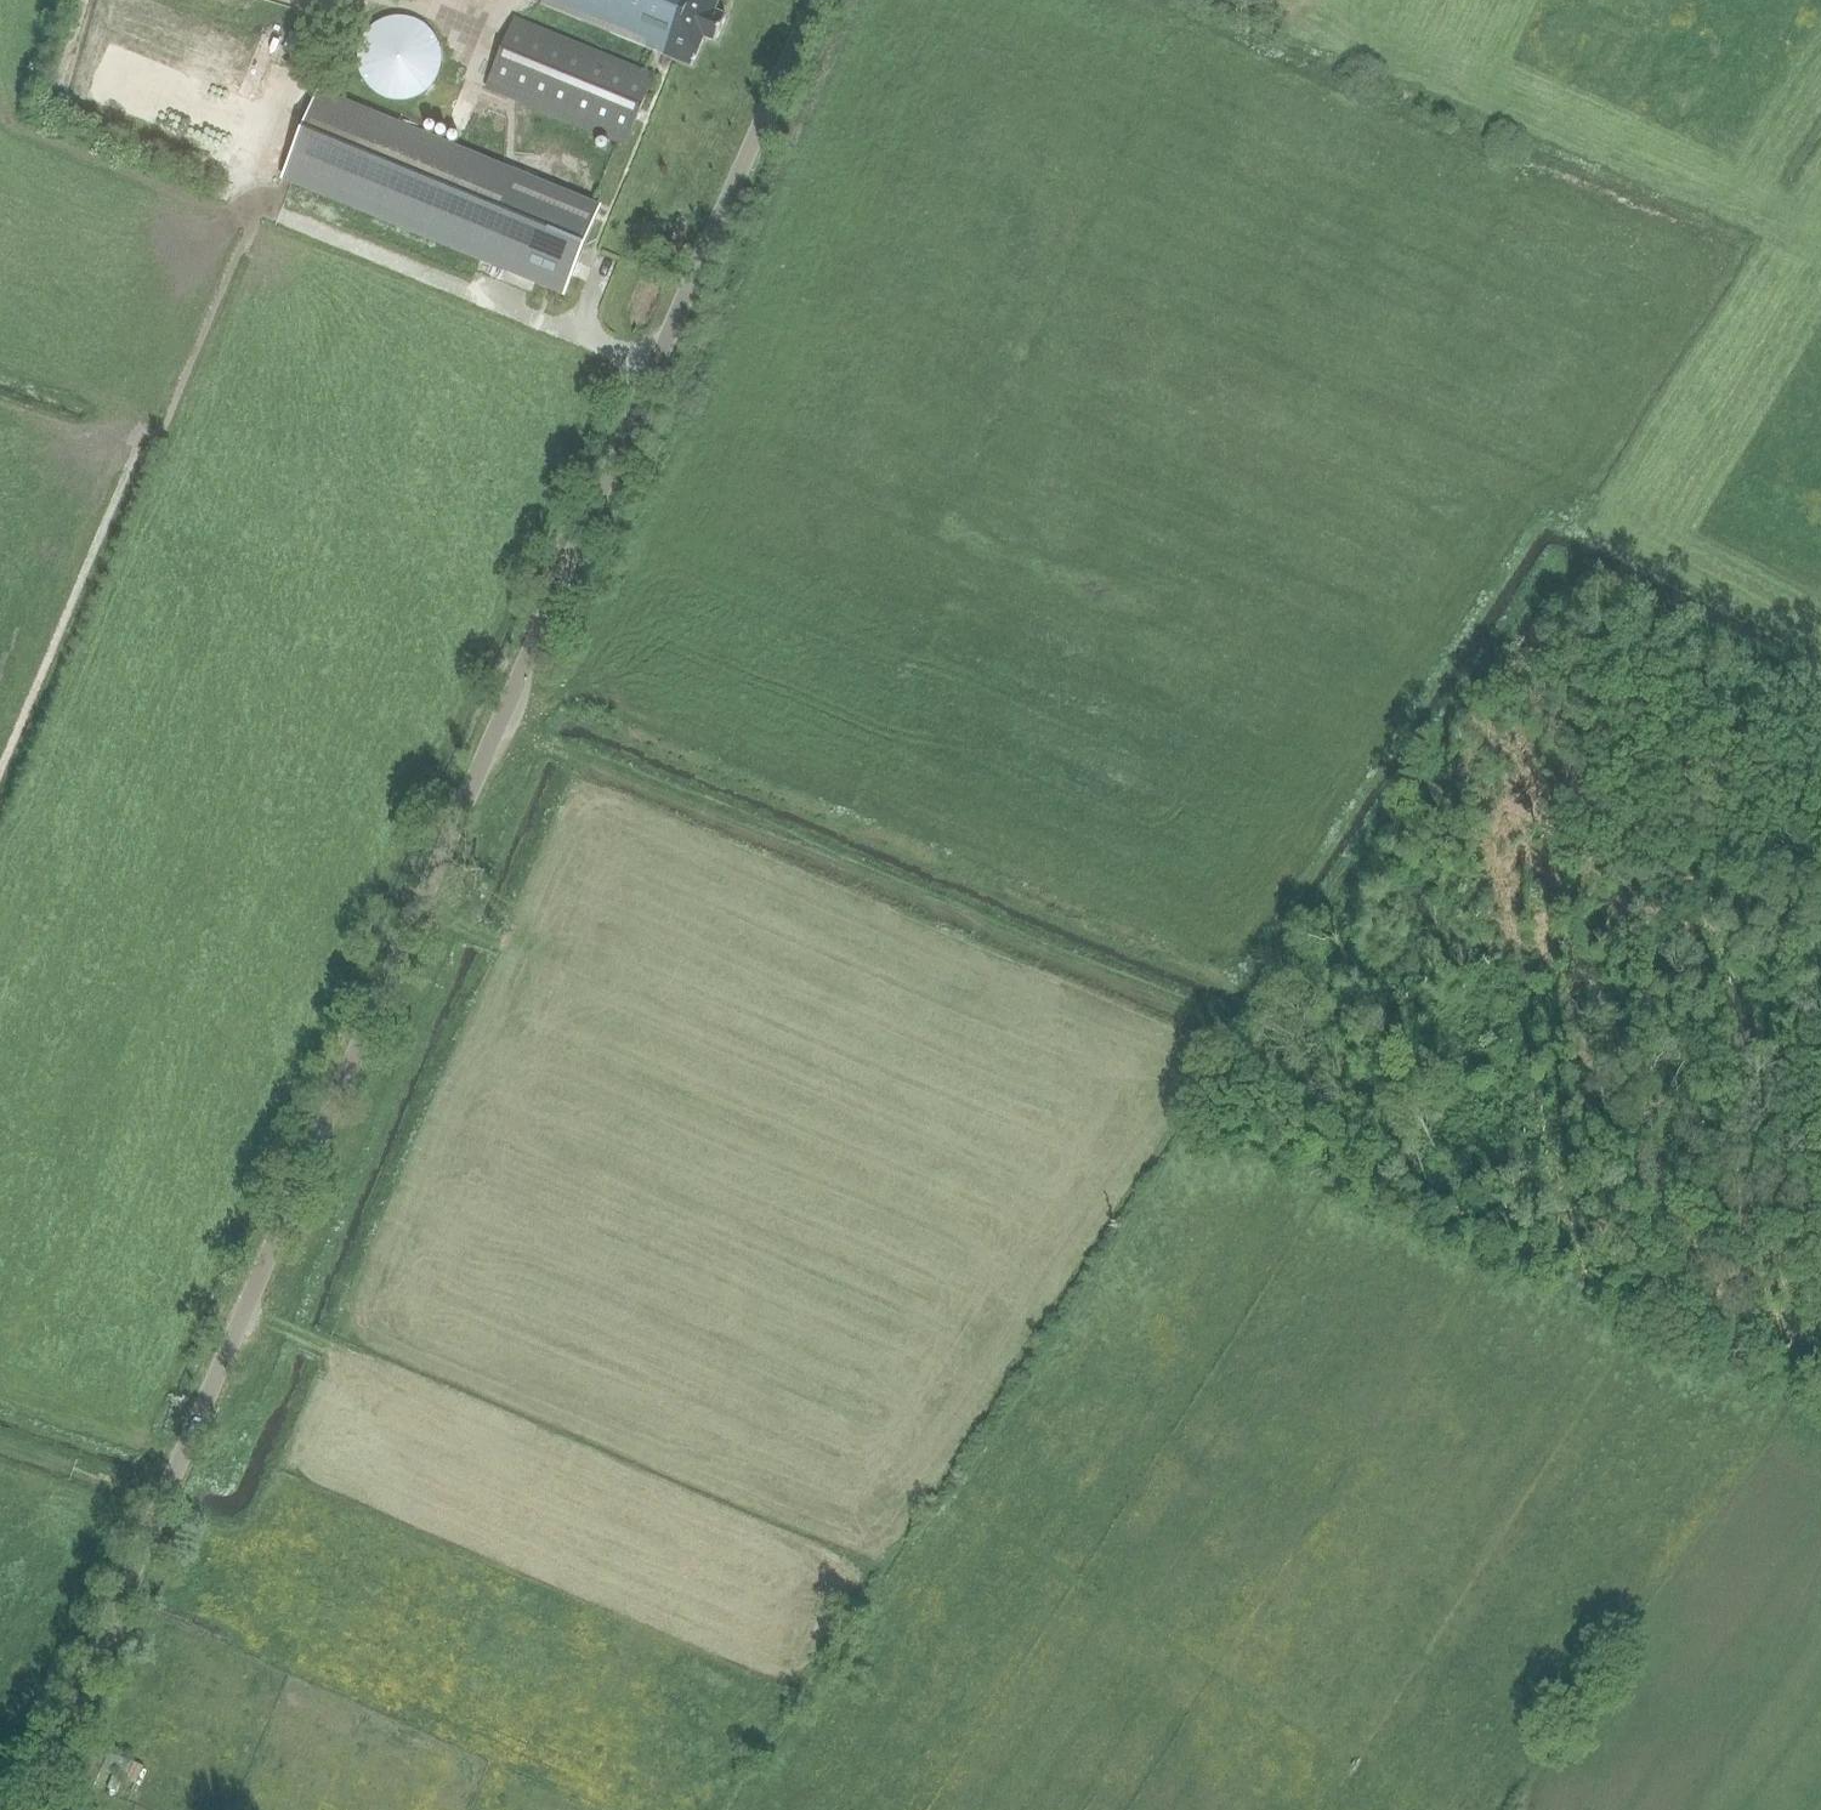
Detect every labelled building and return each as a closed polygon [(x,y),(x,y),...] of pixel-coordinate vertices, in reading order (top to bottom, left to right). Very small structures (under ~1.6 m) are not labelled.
[(540,4),(693,67),(705,37),(716,42),(726,16),(715,12),(720,0),(541,0),(540,4)] [(435,78),(438,73),(439,68),(440,62),(441,57),(440,51),(439,45),(437,40),(435,35),(431,31),(428,26),(423,23),(418,20),(413,18),(408,16),(402,15),(397,15),(391,16),(386,17),(381,19),(376,22),(371,25),(367,29),(364,34),(361,39),(359,44),(358,49),(357,55),(357,60),(358,66),(359,71),(362,77),(365,81),(368,86),(372,89),(377,93),(382,95),(387,97),(392,99),(398,99),(403,99),(409,98),(414,96),(419,94),(424,91),(428,87),(432,83),(435,78)] [(627,145),(655,74),(514,17),(486,88),(627,145)] [(563,295),(601,204),(319,88),(281,179),(563,295)] [(133,1799),(145,1763),(92,1745),(80,1781),(133,1799)]
